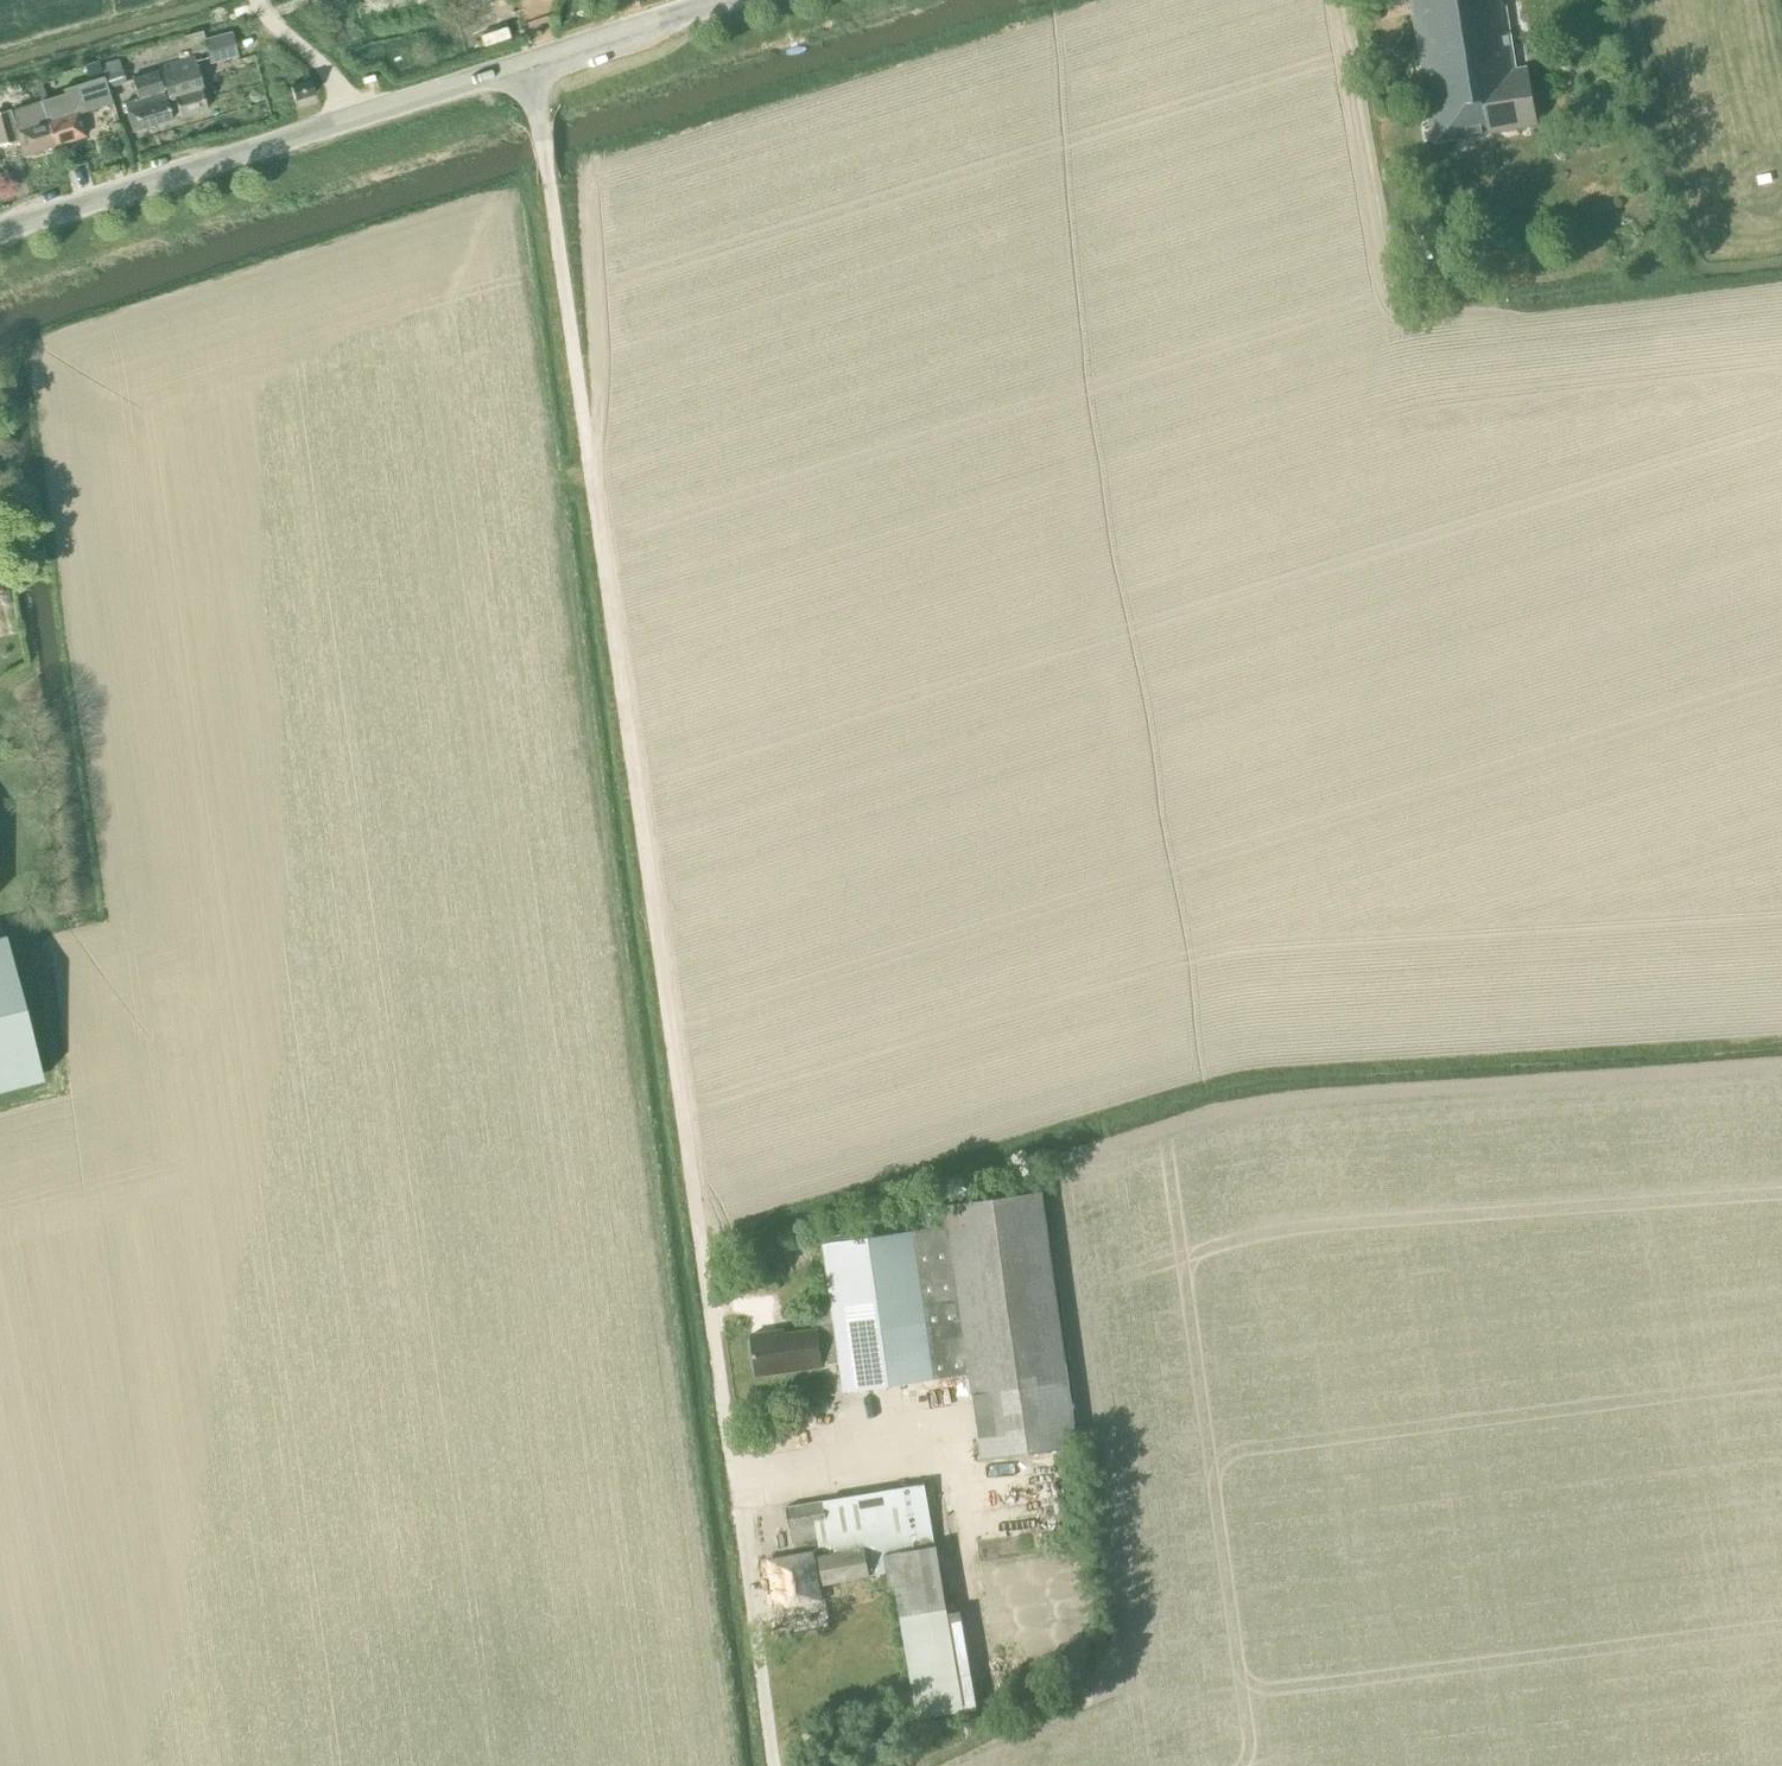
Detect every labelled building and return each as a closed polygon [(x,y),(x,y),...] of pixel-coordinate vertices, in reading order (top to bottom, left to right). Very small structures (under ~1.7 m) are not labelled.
[(1536,126),(1527,69),(1513,72),(1503,0),(1411,0),(1423,81),(1422,82),(1431,142),(1536,126)] [(239,56),(231,31),(203,40),(210,65),(239,56)] [(126,82),(118,58),(100,64),(107,88),(126,82)] [(179,117),(206,109),(200,88),(199,88),(197,80),(198,80),(192,58),(160,67),(169,100),(174,99),(179,117)] [(132,131),(171,119),(156,71),(131,79),(137,99),(124,103),(132,131)] [(40,101),(40,102),(41,105),(46,120),(54,146),(85,137),(78,114),(108,105),(99,78),(62,89),(64,94),(40,101)] [(293,100),(314,93),(310,81),(289,87),(293,100)] [(0,114),(0,144),(18,139),(23,156),(54,146),(46,120),(41,105),(40,102),(0,114)] [(40,1074),(3,935),(0,936),(0,1085),(40,1074)] [(750,1335),(756,1375),(821,1366),(820,1357),(839,1355),(844,1391),(969,1374),(981,1460),(1076,1447),(1040,1191),(923,1208),(926,1229),(823,1243),(832,1307),(810,1310),(813,1330),(774,1335),(774,1331),(750,1335)] [(924,1484),(785,1507),(791,1542),(817,1538),(819,1547),(833,1545),(881,1537),(886,1572),(889,1590),(894,1589),(917,1719),(964,1710),(947,1612),(936,1545),(934,1546),(924,1484)] [(811,1553),(769,1561),(774,1591),(778,1611),(819,1603),(816,1583),(814,1569),(820,1569),(822,1584),(824,1583),(870,1575),(886,1572),(881,1537),(833,1545),(834,1553),(817,1556),(817,1555),(812,1556),(811,1553)]
